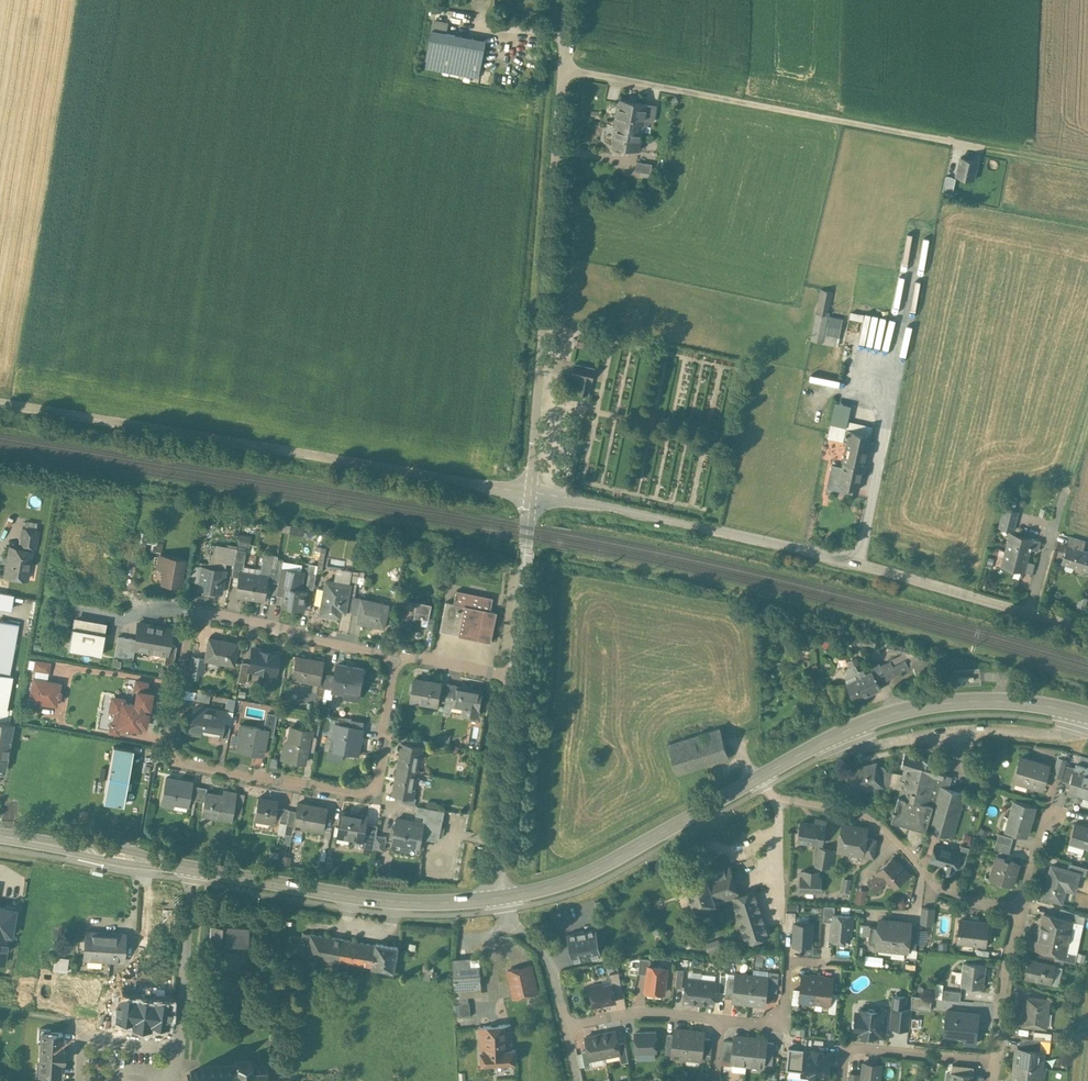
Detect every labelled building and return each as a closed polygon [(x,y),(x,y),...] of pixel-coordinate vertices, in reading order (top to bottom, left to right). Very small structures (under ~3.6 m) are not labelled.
[(431,27),(423,65),(481,76),(489,39),(431,27)] [(659,100),(621,95),(614,146),(645,149),(649,118),(656,118),(659,100)] [(978,158),(960,154),(956,175),(949,174),(945,189),(955,191),(957,180),(973,183),(978,158)] [(647,169),(648,162),(636,160),(635,167),(647,169)] [(833,292),(822,290),(817,313),(829,315),(830,312),(829,312),(833,292)] [(829,315),(817,313),(811,340),(823,342),(829,315)] [(864,315),(851,313),(850,319),(863,321),(864,315)] [(829,315),(823,342),(823,343),(838,346),(844,318),(829,315)] [(594,344),(577,340),(576,346),(593,350),(594,344)] [(596,368),(576,364),(573,376),(581,378),(578,392),(589,395),(592,380),(593,380),(596,368)] [(874,428),(850,422),(848,430),(872,435),(874,428)] [(848,430),(832,427),(829,437),(848,442),(870,446),(872,435),(848,430)] [(870,446),(848,442),(844,462),(865,467),(870,446)] [(865,467),(844,462),(843,467),(833,465),(828,487),(853,493),(854,489),(860,490),(865,467)] [(1019,509),(1005,505),(1000,525),(1011,529),(1001,564),(1033,573),(1036,560),(1029,558),(1032,545),(1039,547),(1042,537),(1015,528),(1019,509)] [(283,530),(304,534),(306,526),(285,522),(283,530)] [(38,531),(23,528),(20,545),(35,548),(38,531)] [(1071,529),(1062,564),(1087,571),(1087,547),(1085,546),(1087,534),(1071,529)] [(241,535),(240,535),(237,548),(236,548),(234,561),(244,563),(246,550),(245,550),(245,545),(247,546),(248,537),(247,536),(248,531),(242,530),(241,535)] [(156,532),(142,531),(141,541),(153,542),(152,550),(163,551),(163,541),(155,540),(156,532)] [(236,548),(219,545),(216,558),(234,561),(236,548)] [(326,547),(321,546),(320,551),(317,569),(322,569),(326,547)] [(31,551),(11,547),(6,575),(26,579),(31,551)] [(277,555),(263,553),(259,575),(267,576),(266,581),(273,582),(273,579),(275,566),(277,558),(277,555)] [(185,559),(160,555),(157,568),(164,569),(162,582),(180,585),(185,559)] [(244,563),(234,561),(231,575),(238,576),(239,571),(242,572),(244,563)] [(225,569),(201,565),(196,588),(221,592),(225,569)] [(282,567),(275,566),(273,579),(280,580),(282,567)] [(304,571),(282,567),(280,580),(277,594),(283,595),(285,586),(289,587),(290,585),(301,587),(304,571)] [(359,571),(352,570),(350,584),(350,585),(357,586),(359,571)] [(242,572),(239,571),(238,576),(235,595),(249,597),(253,574),(242,572)] [(317,573),(309,572),(306,587),(314,589),(317,573)] [(259,575),(253,574),(249,597),(263,600),(266,581),(267,576),(259,575)] [(350,584),(327,580),(321,613),(340,616),(341,610),(346,611),(346,610),(350,585),(350,584)] [(357,586),(350,585),(346,610),(352,611),(355,597),(354,597),(357,586)] [(289,587),(285,586),(283,595),(282,606),(303,610),(307,590),(289,587)] [(485,640),(491,641),(498,611),(492,610),(491,609),(493,600),(493,597),(456,589),(454,602),(446,600),(440,631),(450,633),(465,636),(474,638),(485,640)] [(0,592),(0,608),(9,610),(12,594),(0,592)] [(1082,593),(1077,609),(1084,611),(1087,599),(1087,595),(1082,593)] [(352,611),(352,613),(358,615),(361,598),(355,597),(352,611)] [(390,604),(361,598),(358,615),(356,622),(385,628),(390,604)] [(417,603),(403,600),(396,631),(409,634),(412,620),(415,620),(416,617),(414,616),(417,603)] [(432,604),(418,601),(417,603),(414,616),(416,617),(429,619),(432,604)] [(0,620),(0,665),(11,667),(19,624),(0,620)] [(154,625),(138,622),(135,638),(134,647),(134,648),(141,649),(140,651),(150,652),(154,625)] [(171,628),(154,625),(150,652),(159,654),(159,652),(166,653),(168,644),(171,628)] [(105,633),(72,627),(68,649),(101,655),(105,633)] [(135,638),(118,635),(115,655),(133,658),(134,648),(134,647),(135,638)] [(237,643),(209,638),(205,658),(206,658),(233,663),(237,643)] [(168,644),(166,653),(164,664),(173,665),(176,646),(168,644)] [(261,672),(265,650),(253,647),(250,663),(249,670),(261,672)] [(265,650),(261,672),(274,674),(276,665),(278,663),(276,661),(278,652),(265,650)] [(324,661),(295,656),(291,678),(319,683),(320,683),(322,673),(324,661)] [(205,658),(197,657),(194,672),(203,674),(206,658),(205,658)] [(35,668),(49,671),(52,661),(38,658),(35,668)] [(860,661),(858,662),(856,658),(850,661),(852,665),(852,666),(857,677),(866,673),(860,661)] [(241,662),(238,681),(247,683),(249,670),(250,663),(241,662)] [(363,668),(337,663),(335,675),(333,689),(333,690),(345,692),(345,689),(359,692),(363,668)] [(884,667),(876,670),(881,681),(889,677),(884,667)] [(857,677),(846,683),(855,701),(881,688),(872,670),(866,673),(857,677)] [(328,674),(322,673),(320,683),(319,683),(319,687),(326,688),(328,674)] [(8,723),(10,714),(11,709),(6,708),(12,676),(0,674),(0,721),(8,723)] [(335,675),(328,674),(326,688),(331,689),(333,689),(335,675)] [(443,682),(414,676),(409,702),(438,707),(440,695),(443,682)] [(60,683),(34,679),(30,700),(56,705),(60,683)] [(147,682),(136,680),(134,689),(137,690),(134,704),(144,705),(144,706),(149,707),(152,689),(146,687),(147,682)] [(448,683),(443,682),(440,695),(446,696),(446,695),(448,683)] [(456,683),(449,682),(448,683),(446,695),(454,696),(456,685),(456,683)] [(456,685),(454,696),(452,703),(453,704),(464,706),(463,712),(477,715),(482,690),(456,685)] [(210,694),(196,691),(194,700),(208,702),(210,694)] [(454,696),(446,695),(446,696),(443,711),(452,712),(453,704),(452,703),(454,696)] [(124,699),(114,697),(112,710),(115,711),(113,723),(111,722),(109,731),(118,733),(119,725),(140,729),(144,706),(144,705),(134,704),(124,702),(124,699)] [(224,712),(203,708),(203,710),(194,708),(194,706),(193,706),(189,731),(201,734),(202,726),(220,730),(219,737),(220,737),(220,735),(223,721),(224,712)] [(275,715),(269,714),(269,713),(267,713),(264,728),(267,728),(266,734),(273,735),(276,714),(275,714),(275,715)] [(351,719),(338,717),(337,723),(350,726),(351,719)] [(6,768),(13,724),(8,723),(0,721),(0,767),(6,768)] [(230,723),(223,721),(220,735),(228,737),(230,723)] [(337,723),(335,723),(332,735),(335,736),(333,751),(359,755),(364,728),(350,726),(337,723)] [(264,728),(240,724),(238,734),(241,735),(238,750),(262,755),(266,734),(267,728),(264,728)] [(311,730),(291,726),(287,748),(284,747),(282,758),(305,762),(307,750),(310,735),(311,730)] [(720,727),(668,742),(677,774),(730,758),(720,727)] [(317,736),(310,735),(307,750),(314,751),(317,736)] [(426,740),(411,737),(410,744),(423,746),(422,747),(425,747),(426,740)] [(410,744),(403,742),(398,768),(414,771),(417,755),(421,756),(422,747),(423,746),(410,744)] [(108,774),(127,777),(132,749),(113,746),(108,774)] [(946,764),(905,752),(901,765),(905,766),(903,775),(886,771),(886,770),(884,766),(880,766),(877,766),(882,784),(900,787),(901,783),(903,783),(899,796),(895,810),(893,809),(893,811),(894,812),(893,817),(911,823),(907,836),(913,843),(922,840),(926,829),(926,828),(939,785),(948,787),(951,777),(943,774),(944,773),(943,773),(946,764)] [(1049,765),(1020,757),(1014,779),(1040,787),(1044,773),(1047,773),(1049,765)] [(1057,761),(1053,774),(1061,776),(1064,764),(1057,761)] [(876,762),(858,767),(845,771),(847,780),(845,780),(846,782),(847,781),(851,794),(882,785),(882,784),(877,766),(876,762)] [(1075,767),(1064,764),(1061,776),(1060,779),(1067,782),(1068,779),(1071,779),(1074,769),(1075,769),(1075,767)] [(414,771),(398,768),(393,794),(400,796),(413,798),(413,796),(415,788),(411,788),(414,771)] [(1074,769),(1071,779),(1068,790),(1087,796),(1087,775),(1085,774),(1086,772),(1075,769),(1074,769)] [(127,777),(108,774),(103,801),(117,803),(117,804),(119,804),(119,803),(122,804),(127,777)] [(192,781),(166,777),(161,804),(173,806),(174,802),(188,805),(189,798),(191,785),(192,781)] [(198,786),(191,785),(189,798),(196,800),(198,786)] [(948,787),(939,785),(926,828),(953,836),(965,792),(948,787)] [(207,788),(198,786),(196,800),(203,801),(205,794),(207,788)] [(205,794),(203,801),(201,813),(202,814),(202,813),(213,815),(213,816),(231,819),(232,815),(236,793),(223,790),(222,797),(205,794)] [(236,793),(232,815),(240,816),(244,794),(236,793)] [(413,798),(400,796),(399,802),(415,805),(416,797),(413,796),(413,798)] [(277,801),(257,798),(254,817),(273,821),(277,801)] [(1035,806),(1015,800),(1010,818),(1013,819),(1010,831),(1026,835),(1035,806)] [(311,805),(297,803),(296,811),(293,825),(293,826),(294,826),(295,825),(306,827),(306,828),(307,828),(307,827),(322,830),(322,831),(323,831),(327,808),(326,808),(326,809),(311,806),(311,805)] [(444,810),(418,805),(416,814),(424,816),(442,819),(444,810)] [(289,809),(281,808),(279,822),(286,824),(287,824),(289,810),(289,809)] [(296,811),(289,810),(287,824),(293,825),(296,811)] [(368,817),(341,812),(337,834),(364,839),(365,839),(366,833),(368,817)] [(412,823),(397,820),(398,818),(396,818),(392,842),(420,847),(421,839),(434,841),(439,838),(442,819),(424,816),(423,823),(412,821),(412,823)] [(815,823),(801,820),(798,839),(809,842),(810,841),(822,843),(826,820),(816,819),(815,823)] [(279,822),(277,833),(285,834),(286,824),(279,822)] [(1075,822),(1067,848),(1082,852),(1084,845),(1087,846),(1087,826),(1075,822)] [(867,828),(842,824),(838,850),(850,852),(853,849),(862,851),(863,851),(865,837),(867,828)] [(1014,837),(999,832),(997,840),(1012,845),(1014,837)] [(376,835),(366,833),(365,839),(364,839),(363,846),(373,848),(376,835)] [(386,837),(376,835),(373,848),(384,850),(386,837)] [(876,839),(865,837),(863,851),(862,851),(861,855),(873,857),(876,839)] [(1012,845),(997,840),(994,848),(1009,852),(1012,845)] [(961,852),(935,845),(930,861),(945,865),(943,870),(946,874),(951,875),(954,873),(956,869),(957,869),(957,868),(962,853),(961,852)] [(969,847),(963,845),(961,852),(962,853),(957,868),(963,870),(969,847)] [(831,850),(819,848),(816,865),(828,867),(831,850)] [(1018,862),(997,856),(994,866),(998,867),(994,879),(1012,884),(1018,862)] [(893,857),(876,872),(877,873),(878,874),(875,877),(878,881),(885,874),(890,880),(896,886),(909,873),(902,865),(901,866),(893,857)] [(1087,867),(1071,863),(1069,868),(1080,871),(1079,872),(1086,874),(1087,867)] [(1069,868),(1053,864),(1044,895),(1062,900),(1066,887),(1074,889),(1079,872),(1080,871),(1069,868)] [(730,865),(706,872),(685,879),(689,890),(688,891),(688,892),(686,893),(687,897),(689,896),(690,896),(691,896),(695,908),(714,902),(715,904),(732,898),(732,897),(739,894),(730,865)] [(821,878),(805,877),(805,871),(801,870),(800,890),(820,891),(821,878)] [(878,881),(875,877),(878,874),(877,873),(867,881),(877,893),(883,888),(882,887),(890,880),(885,874),(878,881)] [(843,876),(842,890),(849,891),(850,877),(843,876)] [(855,900),(865,903),(869,889),(858,886),(855,900)] [(769,934),(755,890),(754,890),(739,894),(732,897),(732,898),(746,942),(769,934)] [(835,906),(824,905),(823,920),(833,921),(833,913),(834,913),(835,906)] [(0,907),(0,933),(9,935),(11,935),(16,909),(0,907)] [(935,909),(922,907),(920,922),(933,924),(935,909)] [(1079,913),(1060,907),(1059,916),(1072,919),(1072,920),(1077,922),(1079,913)] [(796,911),(786,911),(785,931),(794,931),(794,922),(795,922),(796,911)] [(834,913),(833,913),(833,921),(831,938),(849,940),(851,915),(834,913)] [(1059,916),(1044,913),(1037,946),(1044,947),(1044,949),(1052,951),(1053,951),(1054,949),(1056,950),(1065,952),(1065,950),(1072,920),(1072,919),(1059,916)] [(895,921),(879,919),(879,925),(877,945),(876,947),(892,948),(895,921)] [(988,922),(961,919),(958,942),(985,945),(988,922)] [(910,922),(895,921),(892,948),(907,950),(907,948),(909,928),(910,922)] [(795,922),(794,922),(794,931),(793,944),(811,945),(812,923),(795,922)] [(869,924),(867,944),(877,945),(879,925),(869,924)] [(248,927),(210,925),(208,962),(223,963),(223,965),(237,965),(238,943),(247,944),(248,927)] [(596,928),(567,934),(572,960),(601,955),(596,928)] [(919,929),(909,928),(907,948),(917,949),(919,929)] [(918,946),(926,947),(929,931),(920,929),(918,946)] [(125,934),(85,931),(83,959),(123,962),(125,934)] [(95,1021),(169,1029),(179,936),(139,932),(136,963),(127,962),(123,992),(113,991),(114,975),(55,969),(53,984),(98,989),(95,1021)] [(0,933),(0,962),(4,963),(9,935),(0,933)] [(376,944),(311,934),(302,933),(301,937),(299,954),(325,959),(324,965),(331,966),(332,960),(348,962),(372,966),(376,944)] [(301,937),(291,935),(288,953),(299,954),(301,937)] [(714,940),(706,943),(708,950),(717,947),(714,940)] [(398,946),(376,943),(376,944),(372,966),(382,968),(381,974),(393,975),(394,970),(398,946)] [(1077,953),(1065,950),(1065,952),(1056,950),(1054,957),(1055,958),(1075,962),(1077,953)] [(882,964),(884,957),(873,954),(871,962),(882,964)] [(1054,957),(1039,954),(1037,960),(1053,964),(1055,958),(1054,957)] [(55,964),(68,965),(68,957),(56,956),(55,964)] [(479,957),(453,959),(456,990),(482,987),(479,957)] [(650,958),(640,957),(638,972),(648,973),(649,966),(650,958)] [(1037,960),(1029,958),(1025,976),(1050,981),(1054,964),(1037,960)] [(348,962),(332,960),(331,966),(332,966),(331,970),(347,972),(348,962)] [(985,964),(964,961),(962,984),(982,986),(985,964)] [(432,973),(432,963),(424,963),(424,973),(432,973)] [(530,965),(508,970),(514,997),(537,992),(530,965)] [(649,966),(648,973),(646,991),(663,993),(666,968),(649,966)] [(684,970),(677,969),(675,987),(682,987),(684,970)] [(779,972),(768,970),(767,977),(766,990),(777,991),(779,972)] [(619,971),(610,973),(612,984),(614,993),(623,991),(619,971)] [(753,975),(736,973),(733,1000),(750,1001),(753,975)] [(727,975),(721,974),(719,991),(725,992),(727,975)] [(812,975),(802,974),(799,1000),(814,1002),(817,977),(812,977),(812,975)] [(767,977),(753,975),(750,1001),(764,1003),(766,990),(767,977)] [(833,978),(823,977),(823,978),(817,977),(814,1002),(830,1003),(831,993),(833,978)] [(701,980),(686,978),(684,1001),(699,1002),(701,980)] [(717,982),(701,980),(699,1002),(714,1004),(717,982)] [(944,984),(936,983),(934,997),(943,998),(944,990),(944,984)] [(601,984),(590,986),(594,1005),(616,1001),(614,993),(612,984),(603,986),(601,984)] [(961,992),(944,990),(943,998),(960,1000),(961,992)] [(837,993),(831,993),(830,1003),(829,1012),(835,1013),(837,993)] [(905,996),(894,995),(891,1026),(908,1028),(910,1009),(904,1008),(905,996)] [(931,997),(912,995),(911,1007),(929,1009),(931,997)] [(1049,999),(1026,996),(1023,1024),(1046,1027),(1049,999)] [(92,1007),(92,998),(74,998),(74,1007),(92,1007)] [(456,1004),(454,1004),(456,1017),(471,1015),(470,1003),(456,1004)] [(887,1011),(861,1008),(860,1017),(856,1017),(854,1032),(879,1035),(880,1030),(885,1030),(887,1011)] [(973,1013),(947,1010),(944,1029),(960,1031),(960,1030),(966,1031),(965,1041),(976,1042),(978,1019),(972,1018),(973,1013)] [(511,1024),(479,1027),(482,1065),(517,1062),(516,1048),(512,1049),(511,1024)] [(689,1030),(675,1028),(674,1034),(672,1053),(672,1055),(686,1056),(689,1030)] [(40,1054),(64,1055),(64,1049),(61,1049),(62,1033),(50,1032),(50,1029),(39,1029),(38,1042),(41,1042),(40,1054)] [(616,1030),(601,1033),(605,1055),(619,1052),(620,1052),(618,1043),(616,1030)] [(704,1032),(689,1030),(686,1056),(701,1058),(702,1052),(703,1037),(704,1032)] [(656,1031),(635,1032),(635,1051),(656,1051),(656,1031)] [(1052,1033),(1035,1031),(1034,1038),(1041,1039),(1051,1040),(1052,1033)] [(601,1033),(586,1036),(588,1049),(590,1058),(605,1055),(601,1033)] [(674,1034),(667,1033),(665,1053),(672,1053),(674,1034)] [(749,1037),(735,1035),(734,1040),(732,1060),(732,1061),(746,1063),(749,1037)] [(713,1038),(703,1037),(702,1052),(711,1053),(713,1038)] [(766,1039),(749,1037),(746,1063),(763,1065),(763,1063),(766,1041),(766,1039)] [(1034,1038),(1021,1037),(1020,1048),(1040,1050),(1041,1039),(1034,1038)] [(734,1040),(724,1039),(722,1059),(732,1060),(734,1040)] [(628,1061),(625,1041),(618,1043),(620,1052),(619,1052),(621,1062),(628,1061)] [(775,1042),(766,1041),(763,1063),(772,1064),(775,1042)] [(786,1068),(803,1070),(805,1050),(805,1048),(789,1046),(786,1068)] [(1020,1048),(1017,1048),(1015,1065),(1041,1068),(1043,1051),(1020,1048)] [(588,1049),(582,1050),(585,1068),(592,1066),(590,1058),(588,1049)] [(830,1053),(822,1052),(822,1050),(814,1049),(813,1051),(805,1050),(803,1070),(802,1073),(811,1074),(810,1077),(819,1078),(820,1075),(828,1076),(830,1053)] [(64,1055),(40,1054),(39,1065),(37,1065),(36,1069),(39,1069),(39,1074),(43,1074),(43,1076),(47,1077),(47,1074),(60,1075),(61,1061),(64,1061),(64,1055)] [(251,1068),(251,1064),(253,1063),(251,1061),(249,1063),(237,1063),(236,1062),(234,1063),(236,1065),(236,1068),(229,1068),(229,1066),(227,1066),(227,1068),(221,1069),(221,1066),(219,1067),(219,1069),(212,1069),(212,1067),(210,1067),(210,1069),(203,1069),(203,1067),(201,1067),(201,1069),(200,1070),(200,1071),(199,1071),(199,1073),(198,1073),(196,1071),(194,1071),(192,1073),(192,1074),(191,1071),(189,1071),(189,1074),(188,1074),(188,1075),(186,1075),(186,1077),(188,1077),(189,1080),(274,1080),(272,1080),(272,1074),(274,1073),(273,1071),(271,1072),(266,1068),(267,1066),(265,1065),(264,1067),(259,1068),(259,1065),(257,1065),(257,1068),(251,1068)] [(863,1062),(861,1080),(878,1080),(880,1064),(863,1062)] [(1015,1065),(1013,1080),(1039,1080),(1041,1068),(1015,1065)] [(951,1071),(950,1080),(971,1080),(972,1074),(951,1071)] [(850,1072),(849,1080),(858,1080),(859,1073),(850,1072)]
